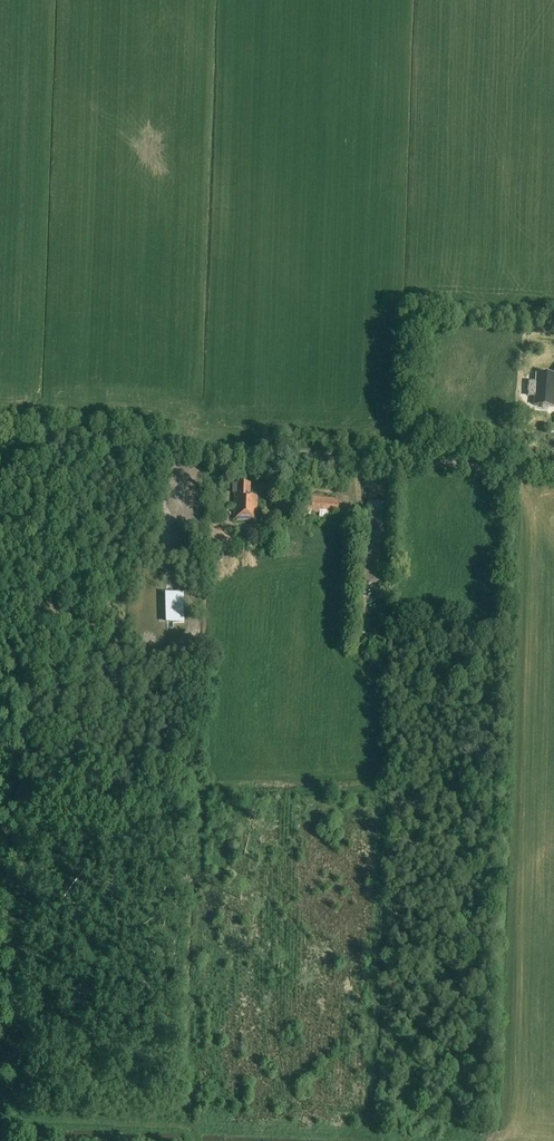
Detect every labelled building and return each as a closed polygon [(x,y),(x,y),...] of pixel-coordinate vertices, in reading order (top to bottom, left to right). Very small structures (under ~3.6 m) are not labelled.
[(233,484),(233,488),(233,493),(235,493),(234,521),(257,521),(258,497),(250,497),(250,484),(233,484)] [(305,498),(304,512),(304,513),(304,517),(311,517),(311,514),(319,514),(318,519),(329,520),(329,515),(337,516),(338,500),(305,498)] [(182,595),(166,595),(167,624),(183,624),(182,595)] [(382,654),(380,672),(386,672),(388,655),(382,654)]
